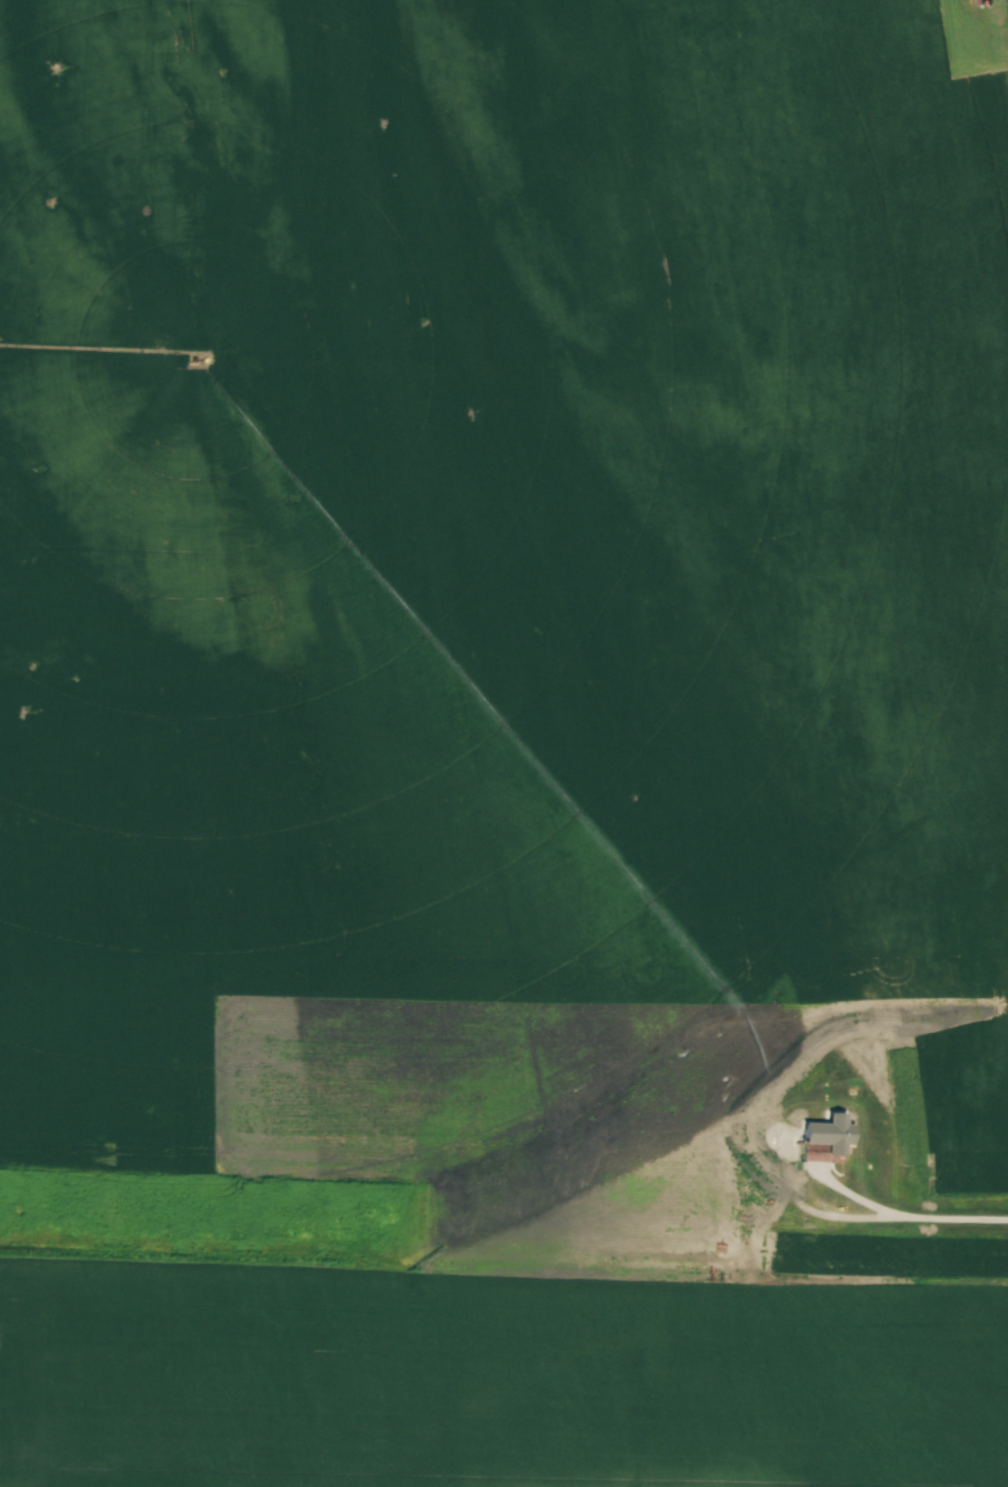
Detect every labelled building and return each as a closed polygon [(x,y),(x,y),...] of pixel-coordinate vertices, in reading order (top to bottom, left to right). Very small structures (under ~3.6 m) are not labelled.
[(847,1144),(848,1112),(826,1112),(825,1122),(800,1121),(799,1142),(826,1143),(826,1154),(841,1154),(841,1144),(847,1144)]
